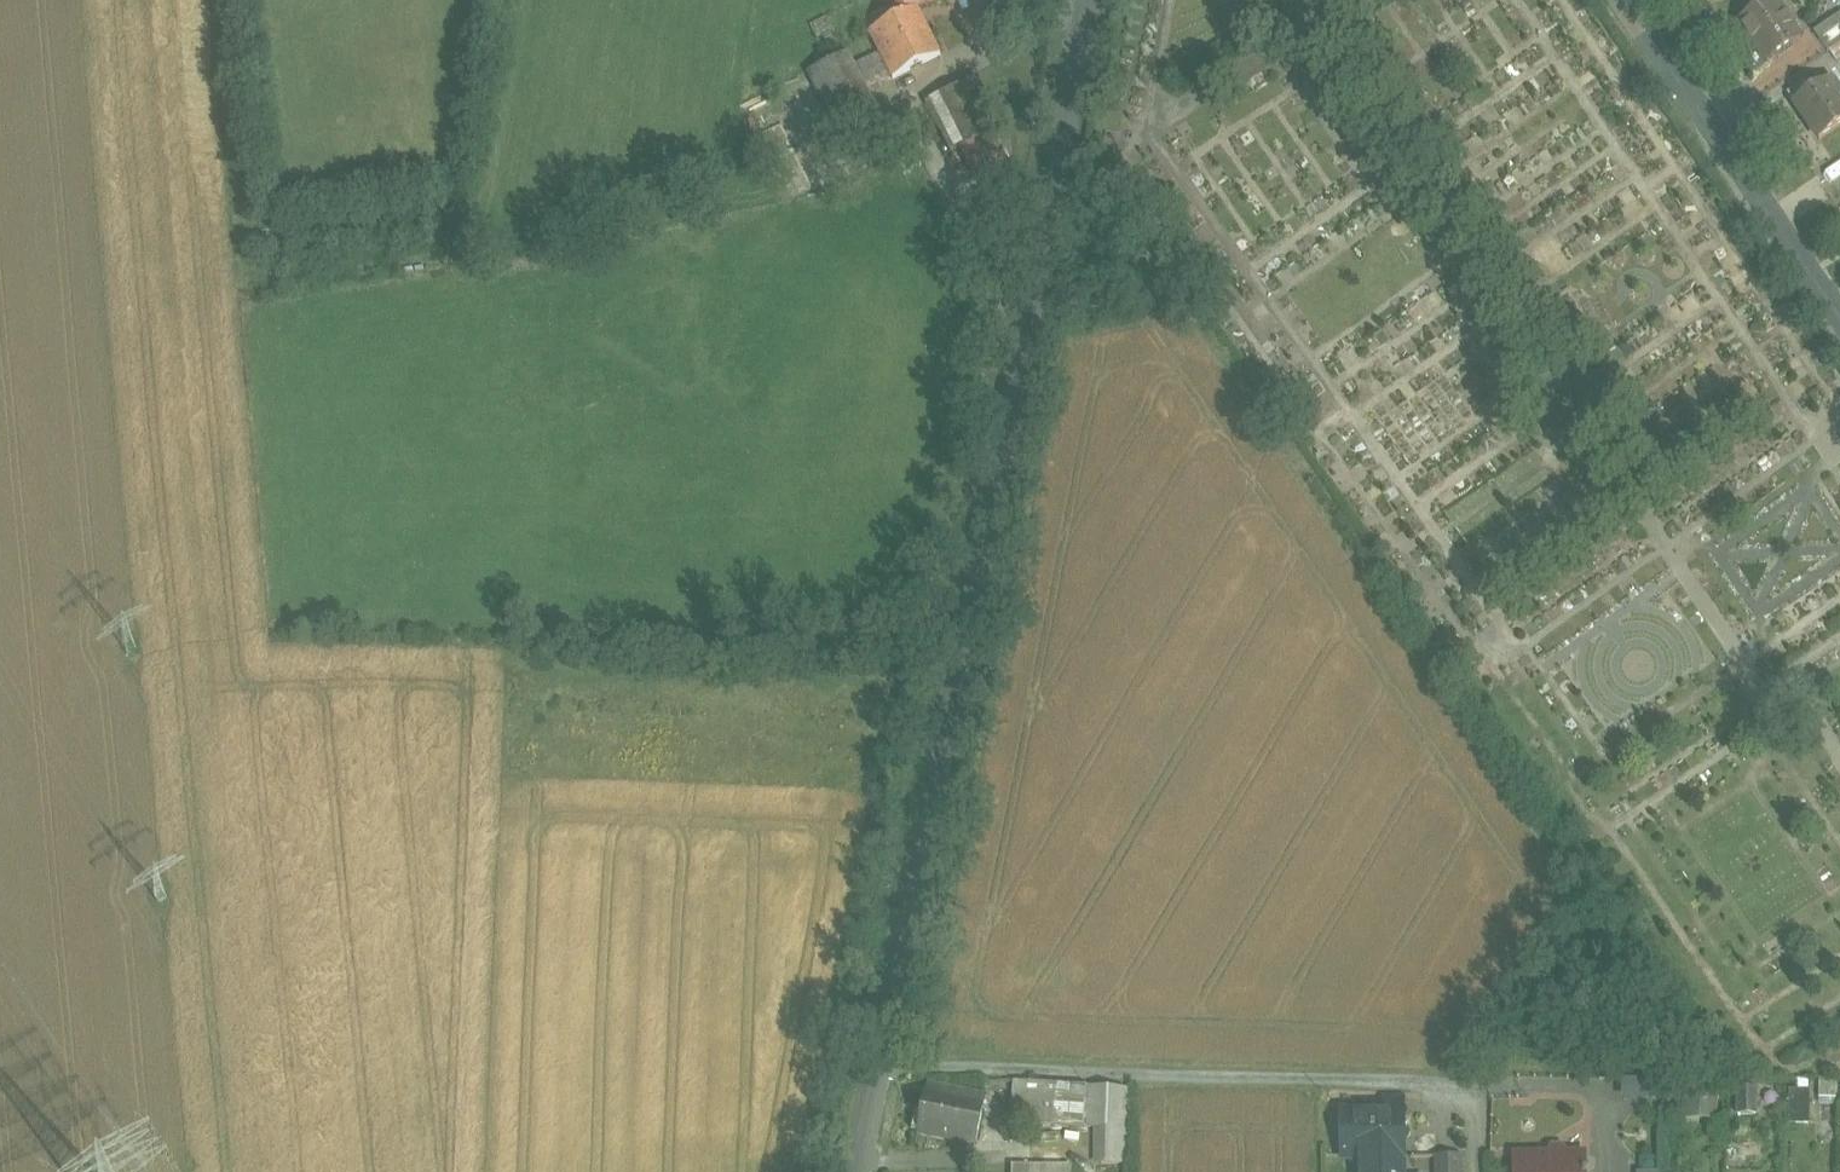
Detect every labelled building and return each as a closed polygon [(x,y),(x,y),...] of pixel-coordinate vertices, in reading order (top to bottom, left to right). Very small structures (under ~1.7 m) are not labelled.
[(900,7),(893,10),(897,19),(872,32),(882,54),(892,75),(895,79),(943,55),(920,8),(935,0),(896,0),(900,7)] [(1742,23),(1758,46),(1762,43),(1773,59),(1802,39),(1775,0),(1774,0),(1742,23)] [(1816,32),(1829,51),(1839,43),(1839,20),(1838,17),(1816,32)] [(851,53),(810,74),(819,92),(859,72),(857,67),(851,53)] [(892,75),(882,54),(857,67),(859,72),(867,87),(892,75)] [(867,87),(859,72),(819,92),(847,147),(887,127),(867,87)] [(1796,103),(1821,139),(1839,126),(1839,91),(1832,79),(1811,93),(1796,103)] [(977,81),(933,104),(956,150),(1001,127),(977,81)] [(1805,84),(1791,94),(1796,103),(1811,93),(1805,84)] [(1089,1087),(1016,1082),(1014,1111),(1029,1112),(1028,1125),(1086,1128),(1086,1126),(1089,1087)] [(1132,1090),(1089,1087),(1086,1126),(1103,1126),(1102,1149),(1131,1149),(1132,1090)] [(946,1098),(930,1094),(926,1111),(916,1109),(912,1130),(977,1143),(987,1096),(948,1088),(946,1098)] [(1683,1090),(1683,1122),(1717,1122),(1717,1090),(1683,1090)] [(1757,1091),(1738,1091),(1738,1118),(1757,1118),(1757,1091)] [(1790,1092),(1789,1125),(1810,1125),(1810,1092),(1790,1092)] [(1344,1110),(1344,1130),(1343,1130),(1343,1159),(1362,1159),(1362,1171),(1405,1171),(1404,1114),(1405,1114),(1405,1098),(1385,1098),(1385,1115),(1377,1115),(1377,1110),(1344,1110)] [(1131,1149),(1102,1149),(1102,1166),(1131,1166),(1131,1149)] [(1585,1155),(1516,1157),(1516,1171),(1588,1171),(1588,1170),(1586,1170),(1585,1155)] [(1439,1157),(1439,1171),(1463,1171),(1463,1157),(1439,1157)]
